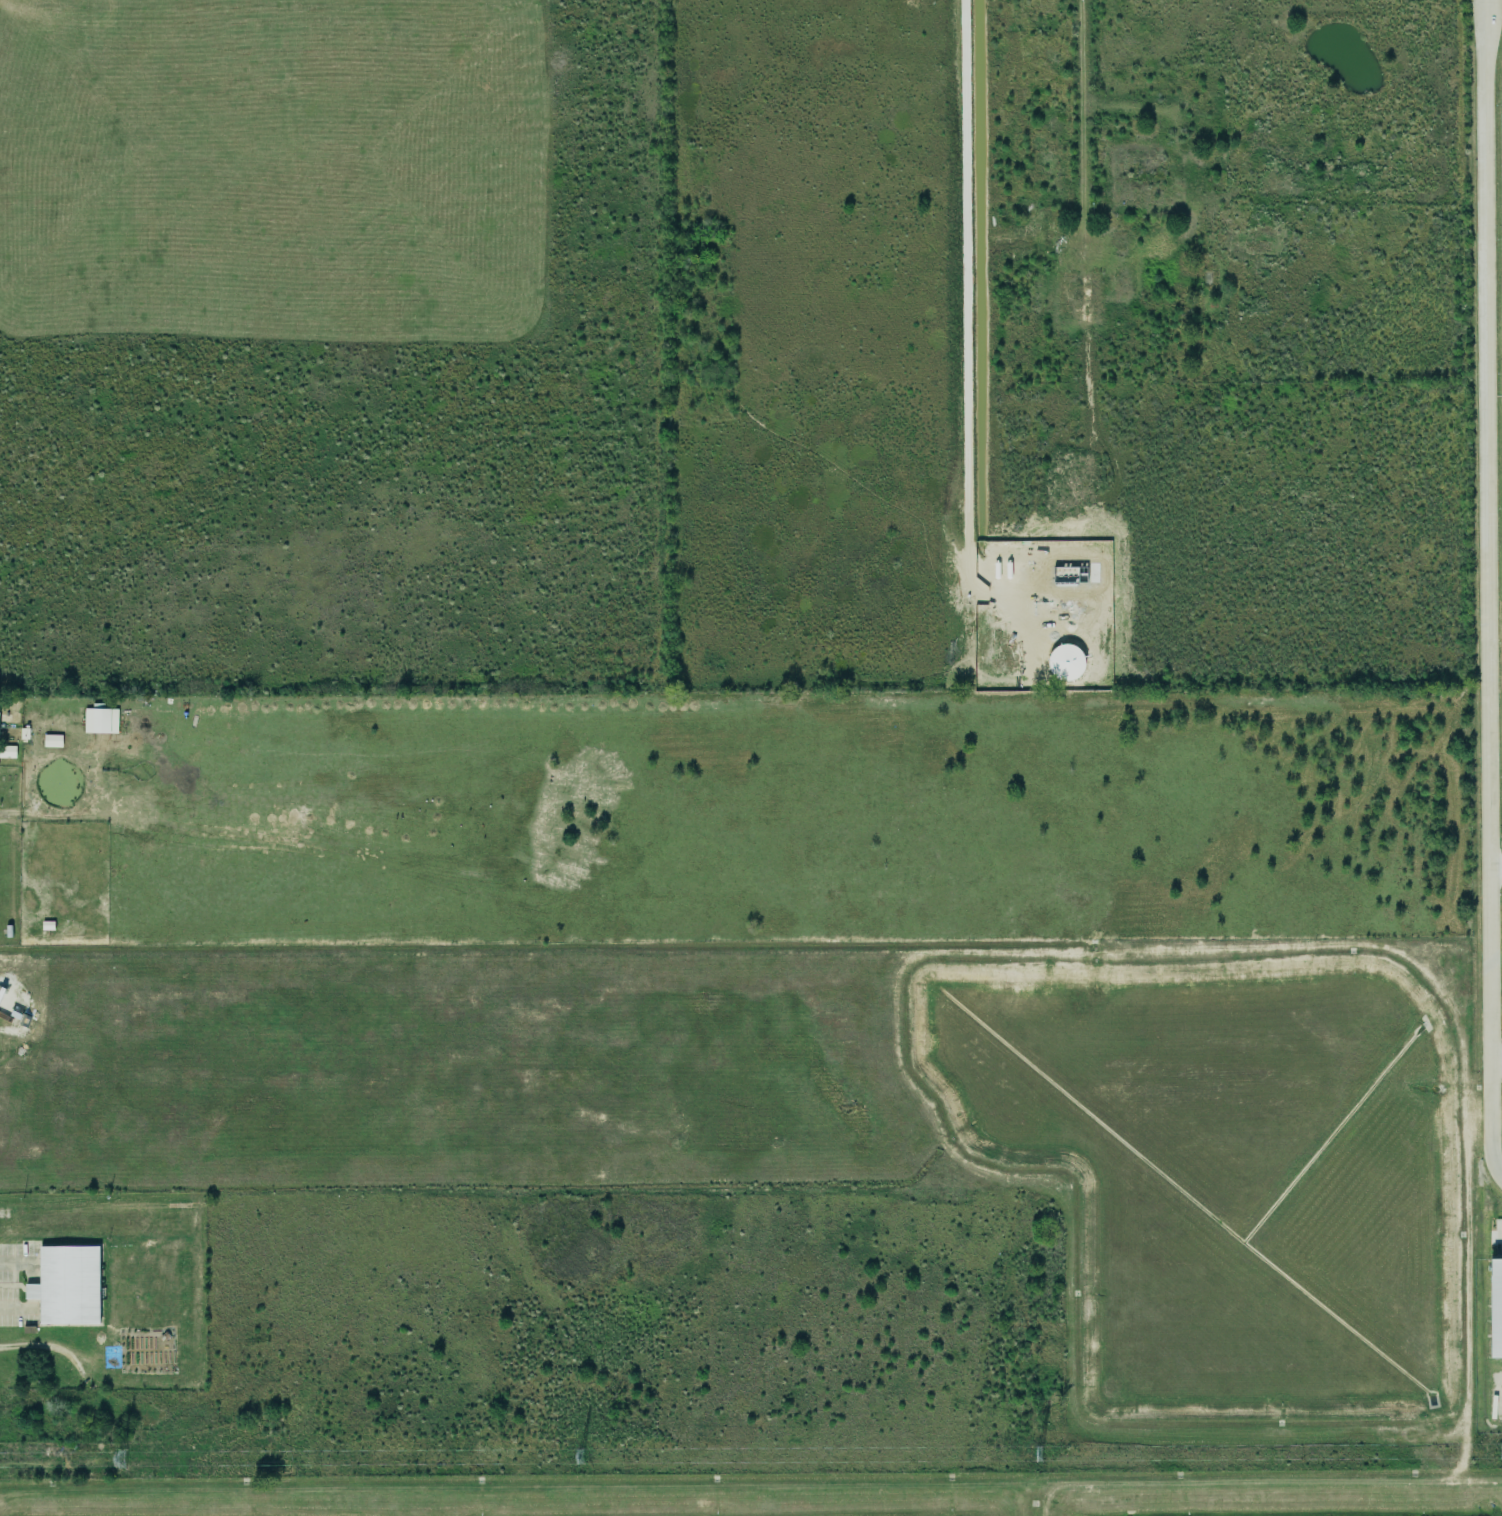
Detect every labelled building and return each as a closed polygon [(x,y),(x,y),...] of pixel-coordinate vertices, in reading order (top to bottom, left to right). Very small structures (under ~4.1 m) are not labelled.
[(117,733),(118,709),(101,708),(101,703),(92,703),(92,709),(84,709),(84,733),(117,733)] [(62,747),(62,735),(43,735),(43,747),(62,747)] [(15,758),(15,746),(0,746),(0,758),(15,758)] [(99,1324),(99,1246),(39,1246),(39,1284),(25,1285),(25,1299),(39,1299),(40,1324),(99,1324)] [(1491,1252),(1501,1252),(1501,1353),(1491,1353),(1491,1252)]
